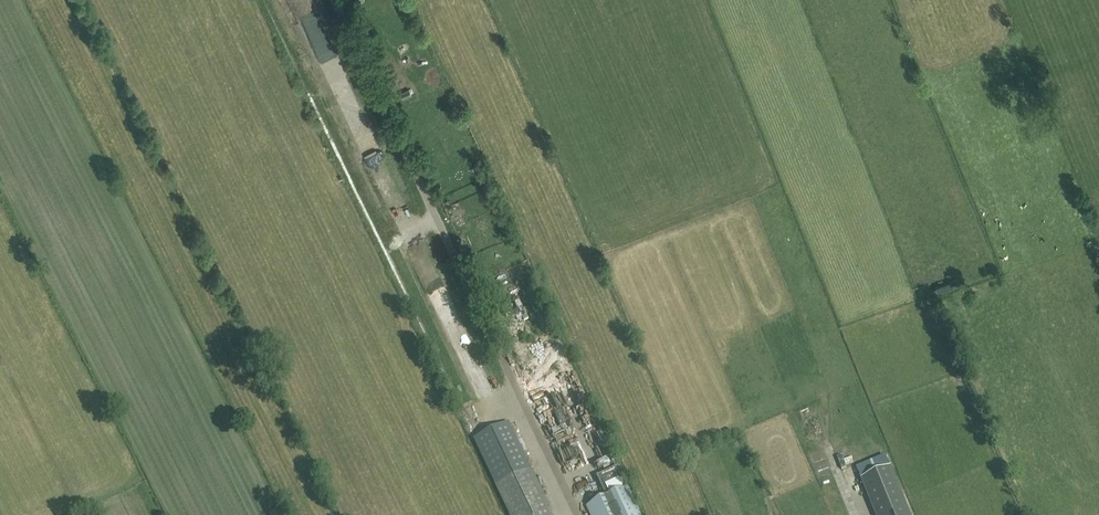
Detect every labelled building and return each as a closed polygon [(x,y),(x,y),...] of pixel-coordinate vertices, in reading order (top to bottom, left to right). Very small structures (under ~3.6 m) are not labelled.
[(549,372),(536,378),(539,385),(552,379),(549,372)] [(470,418),(482,414),(476,399),(465,403),(470,418)] [(545,432),(559,427),(555,414),(541,419),(545,432)] [(509,423),(475,439),(511,514),(553,514),(509,423)] [(607,484),(602,487),(604,490),(606,489),(609,495),(609,496),(629,487),(619,467),(603,474),(605,480),(607,484)] [(877,514),(910,514),(890,467),(862,479),(877,514)] [(629,487),(609,496),(587,507),(591,514),(641,514),(629,487)]
